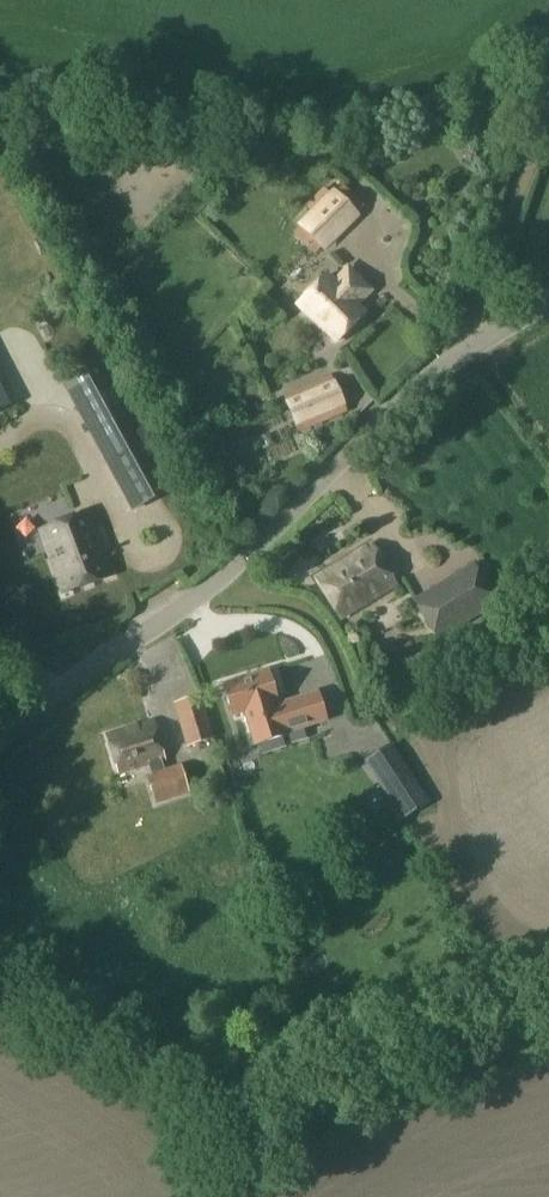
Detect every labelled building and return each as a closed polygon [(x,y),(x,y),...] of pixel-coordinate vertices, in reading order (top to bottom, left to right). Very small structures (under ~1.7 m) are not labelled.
[(531,53),(548,66),(548,39),(544,36),(531,53)] [(357,216),(333,192),(299,226),(323,250),(357,216)] [(325,278),(298,304),(337,343),(363,316),(351,304),(356,299),(359,302),(368,293),(347,272),(333,286),(325,278)] [(17,403),(0,355),(0,409),(17,403)] [(131,507),(175,483),(106,358),(62,382),(131,507)] [(297,428),(340,411),(328,380),(285,397),(297,428)] [(40,530),(63,593),(112,575),(101,546),(106,545),(100,530),(95,532),(88,512),(40,530)] [(343,619),(395,587),(371,547),(319,580),(343,619)] [(439,633),(495,600),(477,569),(421,602),(439,633)] [(316,690),(278,701),(268,669),(223,683),(233,715),(244,711),(254,744),(286,734),(285,732),(325,720),(316,690)] [(201,695),(173,703),(186,747),(214,738),(201,695)] [(165,770),(162,761),(164,760),(153,721),(108,735),(120,772),(150,764),(153,774),(147,776),(155,803),(189,792),(181,765),(165,770)] [(400,756),(374,773),(403,817),(429,800),(400,756)]
